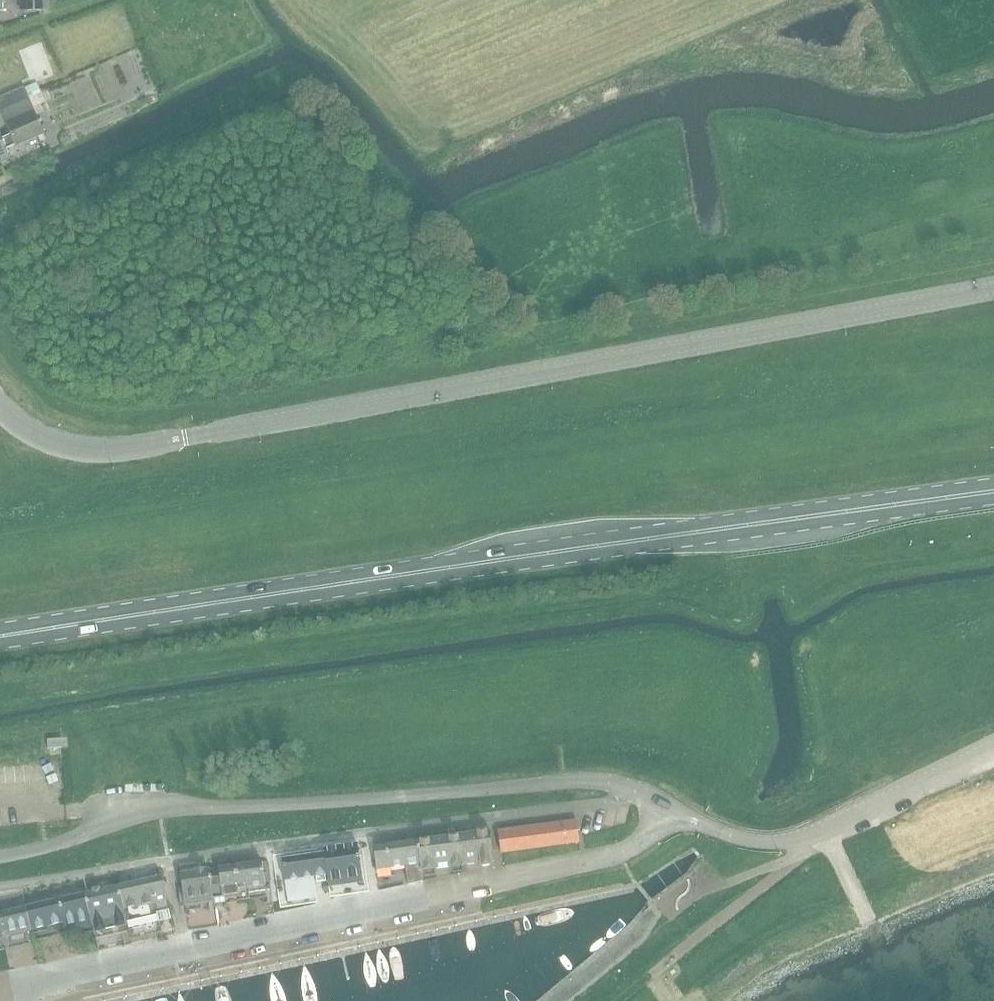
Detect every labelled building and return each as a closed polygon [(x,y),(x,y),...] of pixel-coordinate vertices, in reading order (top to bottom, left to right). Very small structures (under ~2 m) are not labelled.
[(48,11),(48,0),(20,0),(20,11),(48,11)] [(36,84),(24,89),(28,99),(41,94),(36,84)] [(0,97),(0,112),(10,135),(14,146),(43,133),(28,99),(24,89),(23,87),(0,97)] [(10,158),(0,134),(0,162),(10,158)] [(498,830),(501,853),(579,842),(576,819),(498,830)] [(490,830),(459,834),(463,865),(494,860),(490,830)] [(417,840),(420,863),(421,870),(463,865),(459,834),(417,840)] [(404,865),(420,863),(417,840),(374,846),(377,869),(404,865)] [(323,853),(282,859),(288,899),(330,893),(330,889),(363,885),(357,843),(323,848),(323,853)] [(267,861),(234,865),(236,876),(246,875),(248,888),(266,886),(265,882),(269,881),(270,881),(267,861)] [(420,863),(405,865),(408,884),(422,880),(421,870),(420,863)] [(208,869),(212,896),(213,895),(214,904),(240,900),(239,890),(248,888),(246,875),(236,876),(234,865),(208,869)] [(184,900),(212,896),(208,869),(181,873),(184,900)] [(161,876),(118,886),(125,920),(127,919),(157,912),(156,907),(168,904),(166,898),(161,876)] [(118,886),(86,893),(92,920),(98,945),(131,937),(127,919),(125,920),(118,886)] [(86,893),(26,906),(31,929),(34,929),(68,921),(69,925),(92,920),(86,893)] [(26,906),(0,912),(0,944),(10,939),(11,945),(36,939),(34,929),(31,929),(26,906)]
